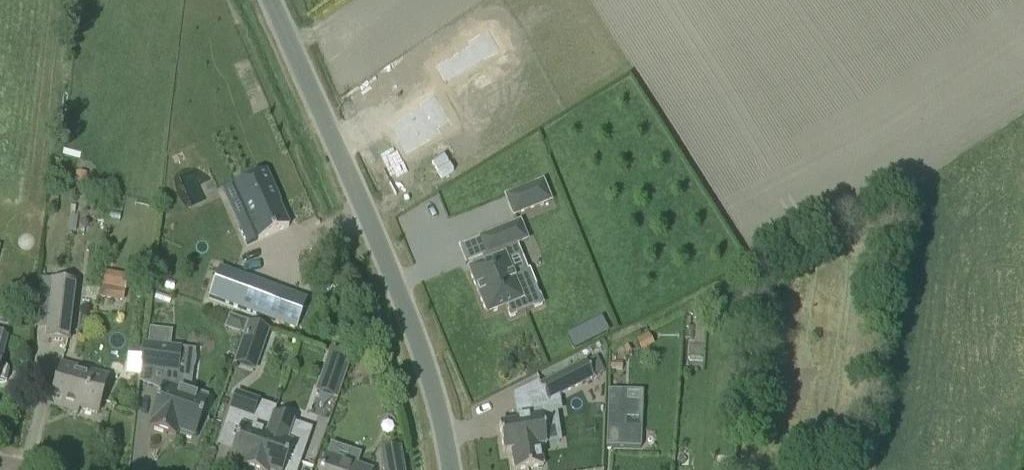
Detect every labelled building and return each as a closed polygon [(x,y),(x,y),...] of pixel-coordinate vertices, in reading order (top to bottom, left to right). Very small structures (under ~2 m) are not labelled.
[(426,108),(428,112),(398,131),(416,159),(462,130),(442,98),(426,108)] [(264,172),(231,187),(248,225),(237,230),(245,247),(289,228),(264,172)] [(75,183),(85,185),(87,174),(76,173),(75,183)] [(542,182),(505,197),(513,217),(550,202),(542,182)] [(490,262),(468,271),(486,315),(505,308),(509,318),(542,305),(529,271),(512,278),(502,251),(526,241),(519,223),(479,239),(486,257),(488,256),(490,262)] [(219,268),(208,298),(273,322),(284,292),(219,268)] [(103,273),(99,297),(123,301),(127,277),(103,273)] [(45,330),(44,340),(67,343),(68,343),(70,343),(76,284),(51,281),(45,330)] [(230,316),(226,329),(243,335),(248,322),(230,316)] [(591,324),(598,338),(607,333),(600,319),(591,324)] [(238,353),(257,360),(268,330),(249,323),(238,353)] [(143,344),(140,370),(141,370),(164,373),(162,385),(150,423),(152,423),(150,430),(166,435),(167,432),(176,435),(178,432),(181,433),(180,436),(190,440),(191,437),(195,438),(208,401),(175,389),(177,374),(178,374),(181,349),(167,348),(169,331),(148,329),(146,345),(143,344)] [(573,351),(582,346),(575,332),(566,336),(573,351)] [(647,334),(634,340),(640,352),(652,345),(647,334)] [(320,382),(339,388),(349,358),(330,351),(320,382)] [(579,361),(534,385),(542,401),(588,378),(579,361)] [(61,363),(55,386),(49,406),(78,413),(79,410),(97,415),(106,380),(93,377),(94,372),(61,363)] [(0,366),(0,384),(3,384),(6,382),(9,372),(7,368),(0,366)] [(607,391),(605,448),(639,449),(640,431),(620,430),(622,392),(607,391)] [(273,416),(255,410),(258,403),(244,398),(242,404),(233,401),(225,425),(236,429),(236,427),(240,429),(229,461),(241,465),(240,468),(243,469),(255,469),(261,451),(273,416)] [(496,422),(500,450),(508,449),(511,469),(528,469),(540,468),(537,448),(543,447),(538,412),(513,416),(513,420),(496,422)] [(261,451),(255,469),(283,469),(287,459),(300,464),(309,437),(290,430),(292,423),(273,416),(261,451)] [(381,452),(384,469),(403,469),(399,449),(381,452)] [(325,457),(321,469),(362,469),(325,457)]
